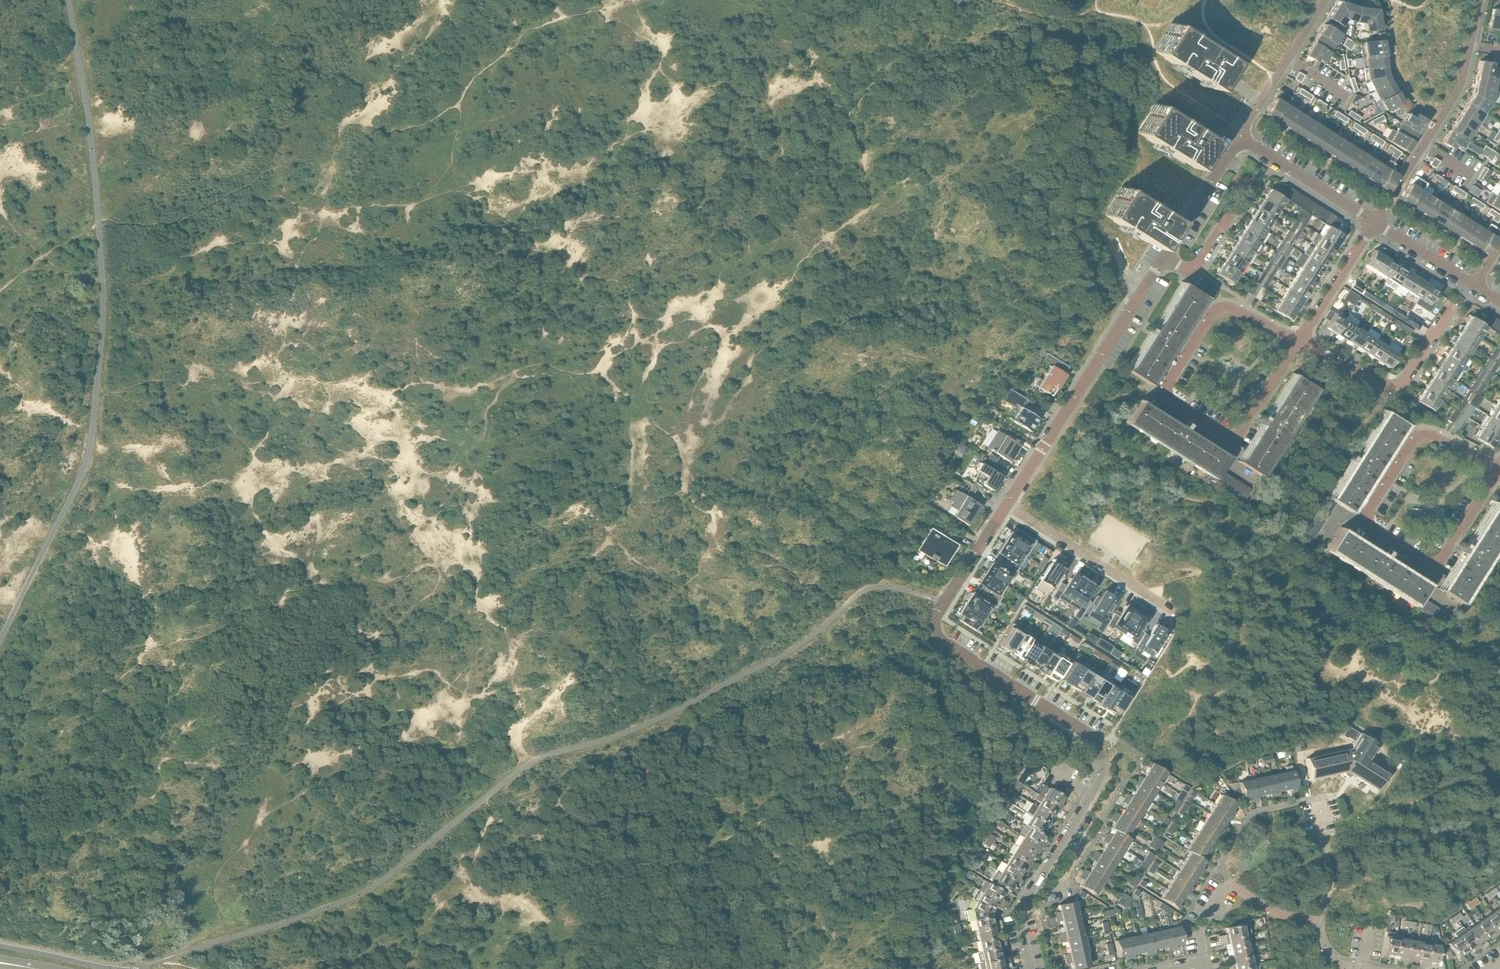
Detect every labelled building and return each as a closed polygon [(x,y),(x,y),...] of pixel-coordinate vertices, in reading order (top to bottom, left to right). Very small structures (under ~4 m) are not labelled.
[(1139,4),(1157,11),(1162,0),(1140,0),(1139,4)] [(1345,17),(1354,20),(1357,7),(1339,1),(1328,17),(1340,25),(1345,17)] [(1376,9),(1357,7),(1354,20),(1364,22),(1365,30),(1379,29),(1376,9)] [(1491,9),(1487,28),(1499,31),(1499,8),(1491,9)] [(1212,89),(1224,69),(1230,60),(1220,53),(1211,48),(1207,45),(1200,41),(1194,37),(1189,33),(1183,30),(1181,29),(1171,22),(1153,51),(1163,57),(1172,63),(1178,67),(1184,71),(1187,73),(1212,89)] [(1324,24),(1318,33),(1333,43),(1339,33),(1324,24)] [(1333,43),(1318,33),(1312,42),(1327,52),(1333,43)] [(1342,45),(1346,47),(1350,40),(1346,38),(1342,45)] [(1359,42),(1361,57),(1382,54),(1380,39),(1359,42)] [(1346,47),(1348,49),(1350,50),(1354,43),(1350,40),(1346,47)] [(1304,55),(1313,60),(1315,57),(1321,61),(1327,52),(1312,42),(1304,55)] [(1384,65),(1382,54),(1361,57),(1363,68),(1384,65)] [(1479,60),(1476,75),(1493,78),(1493,79),(1497,80),(1499,68),(1489,66),(1489,62),(1479,60)] [(1365,81),(1368,80),(1368,79),(1385,74),(1384,65),(1363,68),(1365,81)] [(1298,72),(1294,79),(1299,82),(1304,75),(1298,72)] [(1390,82),(1385,74),(1368,79),(1368,80),(1374,90),(1390,82)] [(1491,89),(1491,88),(1493,79),(1493,78),(1476,75),(1474,85),(1491,89)] [(1374,90),(1379,99),(1379,100),(1395,91),(1390,82),(1374,90)] [(1474,85),(1472,94),(1488,101),(1492,103),(1495,89),(1491,88),(1491,89),(1474,85)] [(1297,92),(1303,96),(1306,92),(1300,88),(1297,92)] [(1272,117),(1275,120),(1285,105),(1290,97),(1278,90),(1264,113),(1271,118),(1272,117)] [(1381,111),(1388,108),(1395,104),(1400,101),(1395,91),(1379,100),(1379,99),(1376,101),(1381,111)] [(1312,96),(1306,92),(1303,96),(1309,100),(1312,96)] [(1482,111),(1488,101),(1472,94),(1467,102),(1482,111)] [(1314,103),(1320,107),(1323,103),(1317,99),(1314,103)] [(1467,102),(1461,111),(1476,121),(1482,111),(1467,102)] [(1200,133),(1164,109),(1154,103),(1135,132),(1145,138),(1192,168),(1210,139),(1200,133)] [(1329,107),(1323,103),(1320,107),(1326,111),(1329,107)] [(1395,104),(1388,108),(1389,110),(1390,112),(1397,108),(1395,104)] [(1275,120),(1285,126),(1294,111),(1285,105),(1275,120)] [(1333,115),(1339,119),(1341,114),(1335,110),(1333,115)] [(1285,126),(1293,131),(1303,116),(1294,111),(1285,126)] [(1470,130),(1476,121),(1461,111),(1455,120),(1470,130)] [(1415,132),(1423,119),(1414,114),(1413,116),(1406,113),(1400,122),(1415,132)] [(1345,122),(1347,118),(1341,114),(1339,119),(1345,122)] [(1293,131),(1302,137),(1311,122),(1303,116),(1293,131)] [(1455,120),(1449,129),(1464,139),(1470,130),(1455,120)] [(1302,137),(1311,142),(1320,127),(1311,122),(1302,137)] [(1351,126),(1357,130),(1360,126),(1353,122),(1351,126)] [(1410,141),(1415,132),(1400,122),(1395,131),(1410,141)] [(1366,130),(1360,126),(1357,130),(1363,134),(1366,130)] [(1311,142),(1320,148),(1330,133),(1320,127),(1311,142)] [(1458,148),(1464,139),(1449,129),(1442,142),(1450,148),(1452,144),(1458,148)] [(1395,131),(1389,141),(1404,150),(1410,141),(1395,131)] [(1320,148),(1329,154),(1339,139),(1330,133),(1320,148)] [(1368,137),(1375,141),(1377,137),(1371,133),(1368,137)] [(1383,141),(1377,137),(1375,141),(1381,145),(1383,141)] [(1348,145),(1339,139),(1329,154),(1338,160),(1348,145)] [(1386,149),(1392,152),(1395,148),(1389,144),(1386,149)] [(1357,150),(1348,145),(1338,160),(1347,165),(1357,150)] [(1484,145),(1482,149),(1488,154),(1491,149),(1484,145)] [(1400,152),(1395,148),(1392,152),(1390,155),(1396,159),(1400,152)] [(1482,149),(1479,153),(1486,158),(1488,154),(1482,149)] [(1365,156),(1357,150),(1347,165),(1356,171),(1365,156)] [(1356,171),(1365,176),(1374,161),(1374,162),(1376,159),(1367,153),(1365,156),(1356,171)] [(1433,157),(1429,164),(1434,168),(1439,161),(1433,157)] [(1388,159),(1383,167),(1374,182),(1377,184),(1377,185),(1385,190),(1400,167),(1388,159)] [(1383,167),(1374,162),(1374,161),(1365,176),(1374,182),(1383,167)] [(1429,168),(1422,164),(1419,169),(1426,173),(1429,168)] [(1432,178),(1438,182),(1441,178),(1435,174),(1432,178)] [(1425,183),(1413,175),(1399,198),(1407,204),(1407,203),(1410,206),(1420,191),(1425,183)] [(1447,181),(1441,178),(1438,182),(1444,186),(1447,181)] [(1284,184),(1278,194),(1283,197),(1289,187),(1284,184)] [(1450,189),(1457,193),(1459,189),(1453,185),(1450,189)] [(1472,185),(1468,191),(1472,194),(1476,188),(1472,185)] [(1120,226),(1145,242),(1155,248),(1173,219),(1171,218),(1164,213),(1121,186),(1103,215),(1120,226)] [(1260,197),(1278,209),(1284,199),(1285,199),(1283,197),(1278,194),(1267,186),(1263,192),(1266,194),(1263,199),(1260,197)] [(1289,187),(1283,197),(1285,199),(1285,198),(1288,200),(1290,197),(1294,190),(1289,187)] [(1465,193),(1459,189),(1457,193),(1463,197),(1465,193)] [(1294,190),(1290,197),(1288,200),(1293,204),(1300,193),(1294,190)] [(1429,196),(1420,191),(1410,206),(1419,211),(1429,196)] [(1293,204),(1298,207),(1305,197),(1300,193),(1293,204)] [(1419,211),(1429,217),(1438,202),(1440,199),(1431,193),(1429,196),(1419,211)] [(1495,195),(1489,204),(1499,211),(1499,198),(1495,195)] [(1278,209),(1260,197),(1258,200),(1261,202),(1256,209),(1253,207),(1253,208),(1271,219),(1278,209)] [(1301,209),(1304,210),(1310,200),(1305,197),(1298,207),(1301,209)] [(1469,201),(1475,205),(1477,201),(1471,197),(1469,201)] [(1306,212),(1309,214),(1315,203),(1310,200),(1304,210),(1306,212)] [(1484,205),(1477,201),(1475,205),(1481,209),(1484,205)] [(1447,208),(1438,202),(1429,217),(1438,223),(1447,208)] [(1311,215),(1313,216),(1320,206),(1315,203),(1309,214),(1311,215)] [(1320,206),(1313,216),(1320,220),(1326,210),(1320,206)] [(1246,218),(1264,230),(1265,230),(1271,219),(1253,208),(1251,211),(1254,213),(1249,220),(1247,218),(1246,218)] [(1438,223),(1447,229),(1456,214),(1447,208),(1438,223)] [(1486,212),(1493,216),(1495,212),(1489,208),(1486,212)] [(1299,222),(1302,218),(1306,212),(1304,210),(1301,209),(1297,215),(1294,219),(1298,222),(1299,222)] [(1330,213),(1326,210),(1320,220),(1324,223),(1330,213)] [(1311,215),(1309,214),(1306,212),(1302,218),(1299,222),(1300,223),(1304,225),(1307,221),(1311,215)] [(1493,216),(1491,219),(1496,223),(1499,217),(1499,215),(1495,212),(1493,216)] [(1327,225),(1329,226),(1335,216),(1330,213),(1324,223),(1327,225)] [(1465,219),(1456,214),(1447,229),(1456,234),(1465,219)] [(1468,215),(1465,219),(1456,234),(1465,240),(1475,225),(1477,221),(1468,215)] [(1340,219),(1335,216),(1329,226),(1334,229),(1340,219)] [(1265,230),(1264,230),(1246,218),(1244,221),(1247,223),(1243,230),(1240,228),(1240,229),(1258,241),(1265,230)] [(1289,228),(1290,229),(1293,230),(1298,222),(1294,219),(1290,226),(1289,228)] [(1300,231),(1304,225),(1300,223),(1295,232),(1299,234),(1300,231)] [(1483,231),(1484,231),(1474,246),(1478,248),(1478,249),(1486,254),(1499,231),(1499,230),(1488,223),(1483,231)] [(1336,246),(1338,248),(1341,244),(1338,242),(1342,235),(1343,235),(1334,229),(1329,226),(1327,225),(1326,225),(1327,225),(1320,236),(1336,246)] [(1483,231),(1475,225),(1465,240),(1474,246),(1484,231),(1483,231)] [(1233,239),(1251,251),(1256,254),(1263,244),(1258,241),(1240,229),(1238,232),(1241,234),(1236,241),(1233,239)] [(1286,241),(1290,234),(1291,232),(1290,231),(1288,230),(1282,238),(1286,241)] [(1294,234),(1290,240),(1288,242),(1292,244),(1297,236),(1294,234)] [(1336,246),(1320,236),(1313,246),(1329,256),(1332,258),(1335,253),(1334,251),(1333,250),(1336,246)] [(1251,251),(1233,239),(1231,242),(1234,244),(1229,251),(1227,250),(1226,250),(1245,261),(1251,251)] [(1285,243),(1281,241),(1275,249),(1279,251),(1285,243)] [(1324,263),(1329,256),(1313,246),(1309,243),(1302,254),(1307,257),(1322,267),(1325,269),(1327,265),(1324,263)] [(1287,244),(1282,253),(1285,255),(1291,247),(1290,246),(1287,244)] [(1220,260),(1220,261),(1238,272),(1245,261),(1226,250),(1224,253),(1227,255),(1223,262),(1220,260)] [(1375,270),(1384,256),(1374,250),(1364,264),(1365,264),(1375,270)] [(1273,262),(1278,253),(1274,251),(1269,259),(1273,262)] [(1280,255),(1275,263),(1279,266),(1284,257),(1280,255)] [(1386,277),(1395,263),(1384,256),(1375,270),(1386,277)] [(1322,267),(1307,257),(1300,267),(1316,277),(1318,279),(1321,276),(1318,274),(1322,267)] [(1238,272),(1220,261),(1218,264),(1221,265),(1216,273),(1231,283),(1232,282),(1238,272)] [(1266,272),(1271,264),(1268,262),(1262,270),(1266,272)] [(1395,263),(1386,277),(1396,284),(1405,270),(1395,263)] [(1274,265),(1268,274),(1272,276),(1277,268),(1274,265)] [(1311,284),(1316,277),(1300,267),(1293,278),(1309,288),(1312,290),(1314,286),(1311,284)] [(1405,270),(1396,284),(1407,291),(1416,276),(1405,270)] [(1259,283),(1265,274),(1261,272),(1256,280),(1259,283)] [(1277,282),(1271,278),(1267,276),(1262,284),(1265,287),(1267,284),(1268,285),(1275,285),(1277,282)] [(1416,276),(1407,291),(1417,297),(1426,283),(1416,276)] [(1290,290),(1302,298),(1305,300),(1307,297),(1304,295),(1309,288),(1293,278),(1287,288),(1290,290)] [(1153,325),(1153,326),(1151,328),(1147,325),(1145,329),(1149,332),(1152,333),(1128,370),(1126,368),(1125,369),(1148,384),(1149,383),(1146,382),(1174,339),(1176,340),(1176,339),(1174,338),(1201,295),(1204,296),(1181,281),(1181,282),(1183,283),(1156,326),(1153,325)] [(1246,292),(1251,295),(1258,285),(1253,282),(1246,292)] [(1350,287),(1361,294),(1364,289),(1353,282),(1350,287)] [(1426,283),(1417,297),(1428,304),(1437,290),(1437,289),(1436,290),(1426,283)] [(1254,297),(1259,300),(1265,290),(1260,286),(1254,297)] [(1290,290),(1287,288),(1280,299),(1290,305),(1296,309),(1298,311),(1301,307),(1298,306),(1302,298),(1290,290)] [(1359,296),(1349,289),(1345,295),(1356,301),(1359,296)] [(1363,295),(1371,300),(1373,297),(1365,291),(1363,295)] [(1370,303),(1361,297),(1359,301),(1367,306),(1370,303)] [(1373,302),(1382,307),(1384,303),(1376,298),(1373,302)] [(1291,316),(1296,309),(1290,305),(1280,299),(1274,309),(1273,309),(1273,310),(1290,320),(1292,321),(1294,318),(1291,316)] [(1380,310),(1372,304),(1369,308),(1378,313),(1380,310)] [(1384,308),(1392,313),(1395,310),(1386,305),(1384,308)] [(1391,316),(1382,311),(1380,314),(1388,320),(1391,316)] [(1394,315),(1403,320),(1405,316),(1397,311),(1394,315)] [(1485,311),(1479,321),(1484,325),(1490,314),(1485,311)] [(1325,327),(1335,334),(1344,320),(1334,313),(1334,312),(1324,327),(1325,328),(1325,327)] [(1407,313),(1405,316),(1403,320),(1417,330),(1420,324),(1416,321),(1417,320),(1407,313)] [(1468,319),(1463,326),(1479,336),(1485,326),(1486,326),(1484,325),(1479,321),(1467,314),(1465,317),(1468,319)] [(1490,314),(1484,325),(1486,326),(1489,328),(1495,318),(1490,314)] [(1399,326),(1401,323),(1393,318),(1390,321),(1399,326)] [(1495,318),(1489,328),(1494,331),(1499,321),(1495,318)] [(1344,320),(1335,334),(1346,340),(1355,326),(1344,320)] [(1401,323),(1399,326),(1398,328),(1409,335),(1412,330),(1401,323)] [(1479,336),(1463,326),(1461,324),(1458,328),(1461,330),(1457,337),(1472,347),(1479,336)] [(1346,340),(1357,347),(1365,333),(1355,326),(1346,340)] [(1357,347),(1367,354),(1376,340),(1365,333),(1357,347)] [(1455,340),(1450,347),(1466,357),(1472,347),(1457,337),(1454,335),(1452,338),(1455,340)] [(1367,354),(1377,360),(1386,346),(1376,340),(1367,354)] [(1386,346),(1377,360),(1388,367),(1387,367),(1388,367),(1400,347),(1390,341),(1386,346)] [(1448,351),(1443,358),(1459,368),(1466,357),(1450,347),(1447,346),(1445,349),(1448,351)] [(1499,349),(1495,347),(1490,355),(1493,357),(1499,349)] [(1044,392),(1050,396),(1064,374),(1063,374),(1068,366),(1047,353),(1042,360),(1050,365),(1041,380),(1038,378),(1033,385),(1036,387),(1042,391),(1041,391),(1044,393),(1044,392)] [(1041,358),(1035,354),(1028,365),(1034,369),(1041,358)] [(1459,368),(1443,358),(1441,356),(1438,359),(1441,361),(1437,368),(1452,378),(1459,368)] [(1487,368),(1492,360),(1489,357),(1483,366),(1487,368)] [(1495,361),(1489,370),(1493,372),(1498,364),(1495,361)] [(1435,372),(1430,379),(1446,389),(1452,378),(1437,368),(1434,367),(1432,370),(1435,372)] [(1480,378),(1485,370),(1482,368),(1477,376),(1480,378)] [(1257,417),(1261,420),(1259,423),(1262,425),(1239,461),(1236,460),(1259,475),(1259,474),(1257,473),(1312,386),(1315,388),(1315,387),(1292,372),(1291,373),(1294,375),(1266,418),(1264,416),(1260,413),(1257,417)] [(1488,372),(1483,380),(1486,382),(1492,374),(1488,372)] [(1428,382),(1423,389),(1439,399),(1446,389),(1430,379),(1427,377),(1425,380),(1428,382)] [(1473,389),(1479,380),(1475,378),(1470,386),(1473,389)] [(1481,382),(1476,390),(1480,393),(1485,385),(1481,382)] [(1008,387),(1001,399),(1005,402),(1006,401),(1014,406),(1012,410),(1011,409),(1011,410),(1007,416),(1006,417),(1027,430),(1036,417),(1028,411),(1029,409),(1023,405),(1027,399),(1008,387)] [(1439,399),(1423,389),(1421,388),(1418,391),(1421,393),(1417,400),(1416,400),(1432,410),(1439,399)] [(1467,399),(1472,391),(1468,389),(1463,397),(1467,399)] [(1475,393),(1469,401),(1473,403),(1478,395),(1475,393)] [(1186,423),(1183,420),(1180,424),(1177,422),(1175,425),(1138,402),(1140,399),(1139,399),(1124,422),(1125,422),(1127,420),(1213,475),(1212,477),(1212,478),(1218,469),(1227,455),(1226,455),(1225,457),(1182,429),(1184,427),(1186,423)] [(1460,410),(1465,402),(1462,399),(1456,408),(1460,410)] [(1468,403),(1464,409),(1469,413),(1473,407),(1468,403)] [(989,406),(984,414),(993,420),(993,419),(997,412),(997,413),(998,412),(995,410),(989,406)] [(1499,424),(1499,409),(1494,406),(1488,416),(1499,424)] [(1326,497),(1336,502),(1350,511),(1347,509),(1375,466),(1377,468),(1377,467),(1375,466),(1403,422),(1405,424),(1405,423),(1382,409),(1384,411),(1357,454),(1354,452),(1352,456),(1348,453),(1346,457),(1353,461),(1329,498),(1327,496),(1326,497)] [(1447,419),(1452,423),(1459,412),(1453,409),(1447,419)] [(1497,436),(1499,438),(1499,437),(1499,434),(1499,433),(1499,431),(1499,424),(1488,416),(1481,426),(1497,436)] [(1458,418),(1455,424),(1460,427),(1463,422),(1458,418)] [(1474,436),(1474,437),(1493,449),(1495,445),(1492,444),(1497,436),(1481,426),(1474,436)] [(1008,461),(1019,444),(997,430),(986,447),(1008,461)] [(955,448),(965,453),(969,445),(958,440),(955,448)] [(980,483),(990,489),(999,474),(992,469),(994,467),(992,466),(994,464),(991,462),(990,464),(989,464),(987,466),(980,462),(975,469),(977,471),(971,480),(973,481),(977,484),(979,485),(980,483)] [(1224,472),(1218,469),(1212,478),(1216,480),(1218,481),(1224,472)] [(1229,475),(1224,472),(1218,481),(1223,485),(1229,475)] [(1228,488),(1234,479),(1229,475),(1223,485),(1228,488)] [(951,480),(946,477),(945,476),(940,484),(944,486),(948,485),(951,480)] [(1239,482),(1234,479),(1228,488),(1234,491),(1239,482)] [(973,481),(968,490),(972,493),(977,484),(973,481)] [(1239,495),(1245,485),(1239,482),(1234,491),(1239,495)] [(1251,489),(1245,485),(1239,495),(1245,498),(1251,489)] [(980,505),(958,491),(954,489),(948,499),(951,502),(949,505),(955,509),(951,515),(967,525),(980,505)] [(1323,502),(1332,508),(1336,502),(1326,497),(1323,502)] [(1462,547),(1460,551),(1463,552),(1453,568),(1440,588),(1437,587),(1460,602),(1458,600),(1479,568),(1499,534),(1499,505),(1493,500),(1492,501),(1495,502),(1467,545),(1465,544),(1465,543),(1461,541),(1458,545),(1462,547)] [(1319,507),(1329,513),(1332,508),(1323,502),(1319,507)] [(1316,513),(1325,519),(1329,513),(1319,507),(1316,513)] [(1313,518),(1322,524),(1325,519),(1316,513),(1313,518)] [(1309,524),(1318,530),(1322,524),(1313,518),(1309,524)] [(1306,529),(1315,535),(1318,530),(1309,524),(1306,529)] [(1413,605),(1419,596),(1428,582),(1426,584),(1383,557),(1385,554),(1387,550),(1384,548),(1381,552),(1378,550),(1376,553),(1339,529),(1341,527),(1340,526),(1325,550),(1326,550),(1327,547),(1414,603),(1413,605)] [(942,565),(955,544),(931,528),(917,549),(918,550),(919,547),(930,554),(928,557),(932,559),(942,565)] [(1003,541),(1025,556),(1035,540),(1016,528),(1012,533),(1010,531),(1003,541)] [(1302,535),(1311,541),(1315,535),(1306,529),(1302,535)] [(1016,571),(1025,556),(1003,541),(1002,543),(1001,542),(996,549),(998,550),(997,552),(1008,559),(1005,564),(1007,565),(1016,571)] [(1047,559),(1043,556),(1038,564),(1043,566),(1047,559)] [(1055,588),(1058,584),(1064,575),(1059,571),(1063,565),(1053,559),(1049,564),(1047,562),(1041,573),(1043,574),(1034,587),(1044,594),(1050,585),(1055,588)] [(984,572),(1005,585),(1011,576),(1013,578),(1017,572),(1016,571),(1007,565),(1003,570),(990,562),(984,572)] [(1005,585),(984,572),(978,582),(984,586),(981,591),(997,602),(1001,595),(999,594),(1005,585)] [(1067,602),(1084,576),(1078,572),(1076,574),(1075,573),(1071,579),(1069,577),(1063,587),(1058,584),(1055,588),(1050,595),(1056,599),(1058,596),(1067,602)] [(1091,580),(1084,576),(1067,602),(1077,608),(1073,613),(1079,617),(1088,603),(1083,600),(1089,590),(1087,589),(1091,583),(1090,582),(1091,580)] [(983,614),(984,615),(990,604),(994,607),(997,602),(981,591),(978,596),(971,592),(965,602),(983,614)] [(1115,598),(1103,591),(1099,597),(1096,596),(1091,603),(1094,605),(1088,614),(1100,622),(1096,628),(1101,631),(1105,625),(1109,620),(1103,616),(1115,598)] [(1442,624),(1448,614),(1419,596),(1413,605),(1442,624)] [(957,612),(959,613),(962,615),(959,620),(975,630),(979,624),(978,623),(983,614),(965,602),(963,605),(962,606),(961,606),(960,607),(957,612)] [(1024,604),(1022,607),(1032,614),(1034,610),(1024,604)] [(1112,627),(1121,633),(1136,609),(1130,606),(1129,607),(1125,605),(1118,616),(1113,612),(1109,620),(1105,625),(1111,629),(1112,627)] [(1142,613),(1136,609),(1121,633),(1130,639),(1129,640),(1135,644),(1141,635),(1144,632),(1138,628),(1145,617),(1141,615),(1142,613)] [(1032,614),(1031,614),(1040,620),(1041,620),(1043,616),(1034,610),(1032,614)] [(1448,614),(1442,624),(1445,626),(1451,617),(1448,614)] [(1043,616),(1041,620),(1049,625),(1051,622),(1043,616)] [(1051,622),(1049,625),(1058,631),(1061,627),(1051,622)] [(1022,629),(1012,623),(998,645),(1008,651),(1020,633),(1022,629)] [(1141,635),(1135,644),(1135,645),(1151,655),(1161,639),(1163,640),(1167,634),(1165,633),(1167,631),(1156,624),(1146,638),(1141,635)] [(1024,625),(1021,631),(1030,636),(1033,630),(1024,625)] [(1061,627),(1058,631),(1067,636),(1069,633),(1061,627)] [(1029,638),(1020,633),(1008,651),(1017,657),(1029,638)] [(1069,633),(1067,636),(1077,643),(1079,639),(1069,633)] [(1103,641),(1098,637),(1097,639),(1094,644),(1099,647),(1103,641)] [(1026,662),(1037,644),(1029,638),(1017,657),(1026,662)] [(1026,662),(1035,668),(1049,646),(1040,640),(1037,644),(1026,662)] [(1083,642),(1080,646),(1091,652),(1093,648),(1083,642)] [(1057,652),(1049,646),(1035,668),(1043,674),(1057,652)] [(1091,652),(1090,653),(1098,658),(1098,657),(1101,653),(1093,648),(1091,652)] [(1068,658),(1057,652),(1043,674),(1054,680),(1068,658)] [(1101,653),(1098,657),(1108,663),(1111,659),(1101,653)] [(1111,659),(1108,663),(1110,665),(1113,667),(1114,667),(1116,668),(1119,664),(1111,659)] [(1059,679),(1069,685),(1081,667),(1071,660),(1059,679)] [(1069,685),(1077,690),(1091,669),(1083,664),(1081,667),(1069,685)] [(1145,664),(1139,672),(1145,676),(1151,668),(1145,664)] [(1119,666),(1113,677),(1121,681),(1126,670),(1119,666)] [(1087,696),(1099,678),(1102,673),(1092,667),(1091,669),(1077,690),(1087,696)] [(1107,683),(1099,678),(1087,696),(1095,702),(1107,683)] [(1117,689),(1107,683),(1095,702),(1105,708),(1117,689)] [(1117,689),(1105,708),(1115,714),(1124,699),(1129,702),(1133,696),(1128,693),(1127,695),(1117,689)] [(1309,779),(1315,777),(1342,771),(1343,775),(1347,777),(1349,777),(1350,774),(1376,790),(1387,773),(1366,760),(1376,745),(1347,726),(1344,732),(1355,739),(1349,749),(1305,758),(1309,779)] [(1295,752),(1303,750),(1301,738),(1293,740),(1295,752)] [(1145,774),(1159,783),(1165,773),(1147,761),(1145,765),(1149,767),(1145,774)] [(1280,773),(1284,789),(1290,788),(1291,788),(1292,792),(1296,791),(1290,765),(1284,767),(1285,771),(1280,773)] [(1021,771),(1018,776),(1015,781),(1021,784),(1027,775),(1021,771)] [(1269,775),(1274,796),(1278,795),(1277,791),(1284,789),(1280,773),(1269,775)] [(1135,780),(1153,792),(1159,783),(1145,774),(1141,779),(1138,777),(1135,780)] [(1259,777),(1263,794),(1269,792),(1270,797),(1274,796),(1269,775),(1259,777)] [(888,777),(886,778),(899,785),(904,788),(903,792),(910,796),(913,791),(913,790),(899,783),(888,777)] [(1248,780),(1253,801),(1257,800),(1256,796),(1263,794),(1259,777),(1248,780)] [(1133,791),(1148,801),(1153,792),(1135,780),(1133,784),(1137,786),(1133,791)] [(1233,791),(1236,796),(1240,793),(1241,799),(1248,797),(1249,802),(1253,801),(1248,780),(1237,782),(1238,787),(1233,791)] [(1021,784),(1015,781),(1012,786),(1018,789),(1021,784)] [(1036,794),(1060,809),(1062,806),(1058,803),(1062,797),(1042,784),(1036,794)] [(1183,797),(1189,788),(1184,785),(1178,794),(1183,797)] [(1124,798),(1142,810),(1148,801),(1133,791),(1130,797),(1126,795),(1124,798)] [(1220,794),(1214,804),(1232,815),(1234,812),(1231,810),(1235,804),(1230,801),(1234,798),(1230,793),(1224,797),(1220,794)] [(1036,807),(1050,816),(1054,810),(1058,812),(1060,809),(1036,794),(1033,799),(1039,802),(1036,807)] [(1178,794),(1176,798),(1172,803),(1177,806),(1183,797),(1178,794)] [(1122,810),(1136,819),(1142,810),(1124,798),(1121,802),(1125,804),(1122,810)] [(1000,800),(996,807),(1001,810),(1006,803),(1000,800)] [(1030,816),(1048,827),(1050,824),(1046,821),(1050,816),(1036,807),(1031,803),(1025,812),(1030,816)] [(1208,813),(1223,822),(1227,817),(1230,819),(1232,815),(1214,804),(1208,813)] [(1000,810),(997,815),(1002,818),(1005,813),(1000,810)] [(1112,816),(1130,828),(1136,819),(1122,810),(1118,816),(1114,813),(1112,816)] [(1208,813),(1203,822),(1221,834),(1223,831),(1219,829),(1223,822),(1208,813)] [(1039,834),(1039,833),(1042,828),(1046,831),(1048,827),(1030,816),(1024,825),(1028,828),(1028,827),(1039,834)] [(1114,830),(1124,837),(1130,828),(1112,816),(1110,820),(1114,822),(1110,828),(1114,831),(1114,830)] [(1171,821),(1168,826),(1173,829),(1176,824),(1171,821)] [(1197,831),(1211,840),(1215,835),(1219,837),(1221,834),(1203,822),(1197,831)] [(1022,837),(1040,848),(1042,844),(1039,842),(1043,836),(1039,833),(1039,834),(1028,827),(1028,828),(1022,837)] [(1104,837),(1122,849),(1128,839),(1124,837),(1114,830),(1114,831),(1110,836),(1106,834),(1104,837)] [(1197,831),(1191,840),(1209,852),(1211,848),(1208,846),(1211,840),(1197,831)] [(1017,846),(1031,855),(1034,849),(1038,851),(1040,848),(1022,837),(1017,846)] [(1102,849),(1116,858),(1122,849),(1104,837),(1102,841),(1106,843),(1102,849)] [(1200,859),(1203,853),(1207,856),(1209,852),(1191,840),(1185,850),(1189,852),(1200,859)] [(1011,855),(1029,866),(1031,863),(1027,861),(1031,855),(1017,846),(1011,855)] [(1092,856),(1111,867),(1116,858),(1102,849),(1099,854),(1095,852),(1092,856)] [(1148,851),(1142,861),(1147,864),(1153,854),(1148,851)] [(1189,852),(1183,861),(1201,873),(1203,870),(1200,867),(1204,861),(1200,859),(1189,852)] [(1005,864),(1019,873),(1023,867),(1027,869),(1029,866),(1011,855),(1005,864)] [(1091,867),(1105,876),(1111,867),(1092,856),(1090,859),(1094,861),(1091,867)] [(979,861),(974,857),(968,867),(973,870),(979,861)] [(1141,873),(1144,869),(1147,864),(1142,861),(1136,870),(1141,873)] [(1177,871),(1192,880),(1195,874),(1199,876),(1201,873),(1183,861),(1177,871)] [(999,873),(1017,884),(1019,881),(1016,879),(1019,873),(1005,864),(999,873)] [(1154,869),(1149,866),(1146,870),(1144,874),(1149,877),(1154,869)] [(1081,874),(1099,885),(1105,876),(1091,867),(1087,873),(1083,871),(1081,874)] [(988,879),(1007,892),(1011,885),(1015,888),(1017,884),(999,873),(994,870),(988,879)] [(1177,871),(1172,880),(1190,891),(1192,888),(1188,885),(1192,880),(1177,871)] [(1079,885),(1082,887),(1093,894),(1099,885),(1081,874),(1079,877),(1083,879),(1079,885)] [(1130,880),(1135,883),(1138,877),(1133,874),(1130,880)] [(982,892),(1004,906),(1006,902),(999,897),(1002,892),(984,880),(978,890),(982,892)] [(1166,889),(1180,898),(1184,892),(1188,895),(1190,891),(1172,880),(1166,889)] [(954,887),(957,889),(959,890),(963,884),(958,881),(954,887)] [(1140,891),(1135,888),(1132,893),(1137,896),(1140,891)] [(1160,899),(1178,910),(1180,906),(1177,904),(1180,898),(1166,889),(1160,899)] [(1489,891),(1484,894),(1488,899),(1492,895),(1489,891)] [(976,902),(991,910),(994,905),(1001,910),(1004,906),(982,892),(976,902)] [(1159,903),(1152,899),(1150,902),(1152,910),(1156,906),(1159,903)] [(1055,917),(1076,912),(1074,901),(1057,905),(1059,912),(1054,913),(1055,917)] [(1469,901),(1465,904),(1468,909),(1473,905),(1469,901)] [(973,920),(989,916),(989,913),(991,910),(976,902),(971,909),(973,920)] [(1491,912),(1499,925),(1499,906),(1491,912)] [(1062,926),(1078,922),(1076,912),(1055,917),(1056,920),(1060,919),(1062,926)] [(1482,919),(1494,936),(1498,934),(1495,930),(1499,927),(1499,925),(1491,912),(1482,919)] [(976,930),(1001,924),(1000,920),(991,922),(989,916),(973,920),(976,930)] [(1483,939),(1489,935),(1491,939),(1494,936),(1482,919),(1473,925),(1483,939)] [(1060,937),(1081,933),(1078,922),(1062,926),(1063,933),(1059,934),(1060,937)] [(1244,935),(1250,934),(1249,927),(1248,925),(1246,924),(1244,923),(1225,928),(1227,934),(1218,936),(1219,940),(1244,935)] [(978,940),(994,937),(993,931),(1002,929),(1001,924),(976,930),(978,940)] [(1473,925),(1465,931),(1477,948),(1480,947),(1477,943),(1483,939),(1473,925)] [(1178,926),(1167,929),(1171,950),(1175,949),(1174,945),(1181,943),(1178,926)] [(1167,929),(1156,931),(1160,948),(1167,946),(1167,951),(1171,950),(1167,929)] [(1156,931),(1145,934),(1150,955),(1154,954),(1153,949),(1160,948),(1156,931)] [(1465,931),(1456,937),(1466,951),(1471,947),(1474,951),(1477,948),(1465,931)] [(1067,947),(1083,943),(1081,933),(1060,937),(1061,941),(1065,940),(1067,947)] [(1150,955),(1145,934),(1135,936),(1139,952),(1145,951),(1146,955),(1150,955)] [(1247,945),(1244,935),(1219,940),(1220,945),(1229,943),(1230,949),(1247,945)] [(1135,936),(1124,938),(1129,959),(1133,958),(1132,954),(1139,952),(1135,936)] [(1395,938),(1384,936),(1380,957),(1385,958),(1385,954),(1392,955),(1395,938)] [(980,951),(1005,945),(1004,941),(996,943),(994,937),(978,940),(980,951)] [(1446,944),(1449,948),(1445,949),(1446,954),(1447,959),(1456,957),(1459,961),(1462,959),(1460,955),(1466,951),(1456,937),(1446,944)] [(1129,959),(1124,938),(1113,941),(1117,957),(1124,956),(1125,960),(1129,959)] [(1406,940),(1395,938),(1392,955),(1399,956),(1398,960),(1402,961),(1406,940)] [(1416,942),(1406,940),(1402,961),(1406,962),(1407,957),(1414,959),(1416,942)] [(1427,944),(1416,942),(1414,959),(1420,960),(1420,964),(1423,965),(1427,944)] [(1065,959),(1086,954),(1083,943),(1067,947),(1068,954),(1064,955),(1065,959)] [(1438,946),(1427,944),(1423,965),(1427,966),(1428,961),(1435,962),(1436,956),(1443,955),(1442,949),(1437,950),(1438,946)] [(983,962),(999,958),(998,952),(1006,950),(1005,945),(980,951),(983,961),(983,962)] [(1231,955),(1222,957),(1224,962),(1249,956),(1247,945),(1230,949),(1231,955)] [(1086,954),(1065,959),(1066,963),(1070,962),(1072,968),(1088,965),(1086,954)] [(1224,962),(1225,966),(1234,964),(1235,968),(1240,968),(1251,966),(1249,956),(1224,962)] [(1010,966),(1009,962),(1000,964),(999,958),(983,962),(983,961),(979,962),(980,968),(999,968),(1010,966)]
